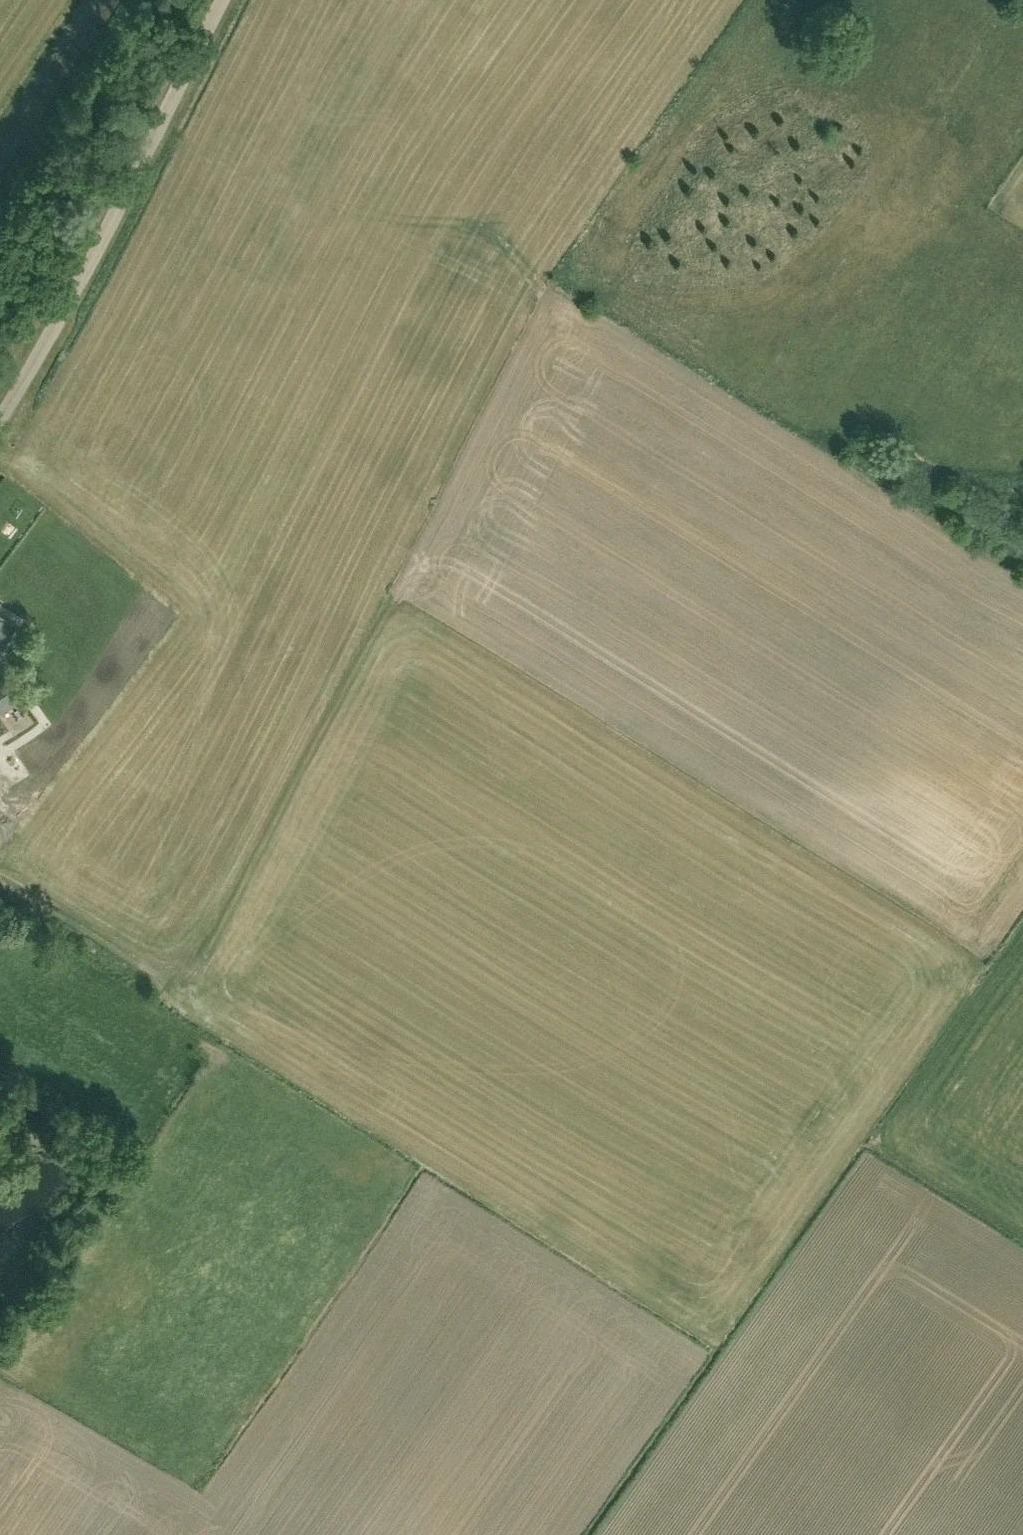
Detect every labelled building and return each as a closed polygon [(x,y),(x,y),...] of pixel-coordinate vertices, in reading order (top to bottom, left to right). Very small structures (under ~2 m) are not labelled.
[(0,670),(0,713),(24,698),(5,667),(0,670)]
